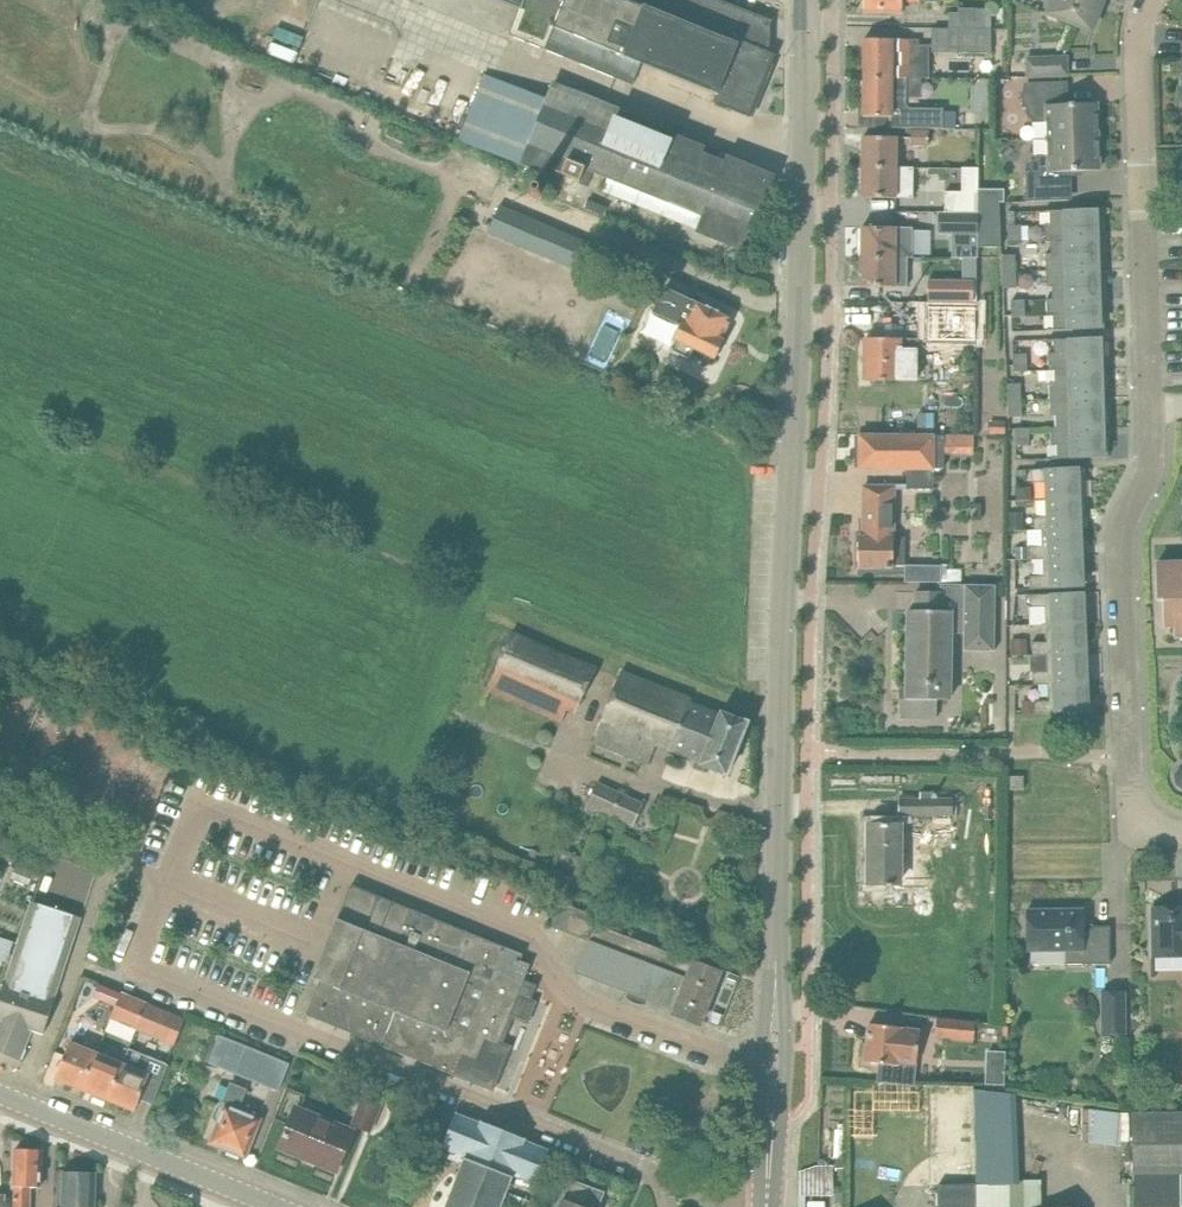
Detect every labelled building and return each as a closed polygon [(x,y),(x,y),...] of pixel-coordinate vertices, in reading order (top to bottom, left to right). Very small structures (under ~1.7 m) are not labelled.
[(519,8),(509,34),(633,85),(641,63),(717,94),(713,102),(750,117),(776,54),(770,52),(771,21),(772,22),(772,20),(720,0),(522,0),(519,8)] [(864,12),(903,12),(903,1),(942,2),(942,0),(864,0),(864,12)] [(1047,13),(1092,30),(1100,9),(1102,10),(1103,8),(1099,7),(1102,0),(1052,0),(1047,13)] [(948,12),(948,27),(990,28),(990,8),(957,7),(957,12),(948,12)] [(990,28),(948,27),(931,27),(931,52),(990,52),(990,28)] [(864,39),(864,77),(907,78),(921,78),(921,39),(888,39),(864,39)] [(1027,77),(1067,75),(1067,56),(1027,58),(1027,77)] [(520,162),(546,99),(484,74),(458,137),(520,162)] [(864,77),(863,116),(890,116),(890,125),(921,126),(945,126),(945,110),(945,107),(907,107),(907,78),(864,77)] [(1047,138),(1098,136),(1097,103),(1064,104),(1063,81),(1032,82),(1032,90),(1022,90),(1023,108),(1028,107),(1028,114),(1035,121),(1047,120),(1047,138)] [(551,87),(546,99),(520,162),(523,165),(545,174),(547,167),(580,181),(585,168),(705,217),(700,230),(743,248),(771,177),(728,159),(726,165),(702,156),(706,144),(695,140),(694,144),(673,135),(670,141),(617,119),(619,114),(551,87)] [(945,110),(945,126),(956,126),(957,110),(945,110)] [(929,131),(911,131),(911,144),(929,145),(929,131)] [(863,136),(863,167),(896,167),(896,137),(887,137),(863,136)] [(1098,136),(1047,138),(1048,156),(1037,157),(1030,164),(1030,171),(1025,171),(1026,188),(1036,188),(1036,201),(1067,200),(1066,171),(1099,170),(1098,136)] [(863,167),(862,197),(886,198),(913,198),(913,167),(896,167),(863,167)] [(945,191),(944,213),(978,214),(978,188),(978,168),(962,168),(961,192),(945,191)] [(978,214),(977,245),(1001,245),(999,202),(1002,202),(1002,188),(978,188),(978,214)] [(500,206),(490,228),(551,255),(561,232),(500,206)] [(1045,240),(1097,238),(1097,231),(1101,231),(1101,209),(1044,210),(1045,240)] [(940,213),(939,234),(954,234),(954,258),(977,258),(977,245),(978,214),(944,213),(940,213)] [(1018,223),(1003,224),(1004,242),(1018,241),(1018,223)] [(862,226),(862,256),(895,257),(908,257),(912,257),(913,227),(886,227),(862,226)] [(1102,238),(1097,238),(1045,240),(1046,270),(1098,268),(1098,261),(1102,260),(1102,238)] [(1002,270),(1014,270),(1013,253),(1001,254),(1002,270)] [(862,256),(861,286),(885,287),(908,287),(908,257),(895,257),(862,256)] [(1099,276),(1098,268),(1046,270),(1047,300),(1104,298),(1103,276),(1099,276)] [(1014,287),(1014,270),(1002,270),(1002,287),(1014,287)] [(931,280),(931,301),(977,302),(978,280),(931,280)] [(681,324),(668,349),(689,359),(694,349),(715,359),(724,340),(722,339),(731,319),(718,313),(718,312),(707,306),(666,286),(653,311),(681,324)] [(1007,298),(1008,317),(1020,316),(1020,298),(1007,298)] [(1104,298),(1047,300),(1048,330),(1104,328),(1104,306),(1100,306),(1099,299),(1104,298)] [(930,302),(908,301),(908,315),(899,315),(899,332),(930,332),(930,302)] [(1049,369),(1101,367),(1101,360),(1105,360),(1105,337),(1048,339),(1049,369)] [(916,351),(899,351),(899,339),(865,338),(865,380),(916,381),(916,351)] [(1010,371),(1022,371),(1022,353),(1009,353),(1010,371)] [(1106,367),(1101,367),(1049,369),(1050,399),(1102,397),(1102,389),(1106,389),(1106,367)] [(1008,399),(1020,399),(1019,382),(1007,383),(1008,399)] [(1102,405),(1102,397),(1050,399),(1051,428),(1103,427),(1108,427),(1107,405),(1102,405)] [(1020,415),(1020,399),(1008,399),(1008,416),(1020,415)] [(1103,434),(1103,427),(1051,428),(1052,458),(1108,457),(1108,434),(1103,434)] [(1025,445),(1025,428),(1013,428),(1013,445),(1025,445)] [(972,435),(859,435),(859,468),(907,469),(907,486),(907,488),(907,489),(933,490),(933,475),(938,475),(938,469),(943,469),(943,453),(972,454),(972,435)] [(1044,499),(1086,497),(1085,480),(1087,480),(1086,467),(1031,469),(1032,482),(1046,481),(1047,498),(1044,498),(1044,499)] [(907,486),(864,486),(863,536),(858,537),(858,567),(905,568),(905,547),(898,547),(898,538),(893,538),(894,488),(907,488),(907,486)] [(1030,489),(1017,489),(1017,500),(1031,500),(1030,489)] [(1086,497),(1044,499),(1044,500),(1047,500),(1048,516),(1033,517),(1034,529),(1089,527),(1088,515),(1087,515),(1086,497)] [(1017,513),(1009,513),(1009,528),(1022,528),(1022,513),(1017,513)] [(1089,527),(1034,529),(1034,530),(1042,529),(1042,546),(1028,547),(1028,559),(1043,558),(1082,557),(1086,557),(1086,544),(1081,544),(1081,528),(1089,527)] [(1028,547),(1016,547),(1016,559),(1028,559),(1028,547)] [(1083,574),(1082,557),(1043,558),(1044,575),(1029,576),(1030,589),(1087,586),(1087,574),(1083,574)] [(1167,564),(1167,567),(1155,567),(1156,600),(1162,600),(1163,625),(1174,624),(1174,635),(1181,635),(1181,563),(1167,564)] [(955,582),(956,565),(911,565),(910,582),(955,582)] [(950,700),(950,676),(950,632),(964,633),(963,651),(994,652),(995,586),(941,585),(941,592),(916,591),(916,610),(908,610),(907,689),(899,689),(899,717),(937,718),(937,700),(950,700)] [(997,586),(997,596),(1006,596),(1006,587),(997,586)] [(1046,623),(1085,622),(1084,605),(1088,605),(1087,592),(1030,594),(1030,607),(1045,607),(1046,623)] [(1085,622),(1046,623),(1042,623),(1042,625),(1046,625),(1046,641),(1032,642),(1032,654),(1090,652),(1089,640),(1085,640),(1085,622)] [(511,632),(487,690),(569,726),(597,668),(511,632)] [(1026,642),(1011,643),(1012,656),(1027,655),(1026,642)] [(1090,652),(1032,654),(1032,655),(1047,654),(1048,671),(1033,671),(1033,684),(1091,681),(1091,669),(1086,669),(1086,653),(1090,652)] [(593,743),(626,755),(648,764),(656,745),(695,760),(692,768),(703,772),(705,767),(727,775),(748,722),(721,711),(720,714),(688,701),(689,699),(621,672),(593,743)] [(1091,681),(1033,684),(1048,684),(1049,700),(1034,701),(1035,714),(1092,711),(1092,699),(1088,699),(1087,682),(1091,681)] [(1019,685),(1020,694),(1034,694),(1033,684),(1019,685)] [(1032,701),(1022,702),(1023,714),(1032,713),(1032,701)] [(1024,789),(1024,776),(1010,776),(1011,789),(1024,789)] [(636,824),(646,801),(599,780),(589,803),(636,824)] [(898,815),(953,815),(953,798),(937,798),(937,793),(920,793),(920,798),(899,798),(898,815)] [(907,844),(900,844),(900,825),(869,825),(869,883),(887,884),(887,886),(892,886),(892,884),(914,884),(915,865),(923,865),(923,853),(915,853),(915,852),(907,852),(907,844)] [(523,954),(351,884),(313,978),(320,981),(306,1015),(455,1075),(456,1072),(492,1087),(508,1048),(500,1044),(512,1015),(527,1021),(533,1006),(527,1003),(533,988),(523,984),(530,964),(520,960),(523,954)] [(21,1061),(33,1030),(44,1034),(82,917),(31,901),(0,995),(0,1052),(21,1061)] [(678,976),(685,958),(598,925),(601,917),(560,902),(550,926),(590,941),(578,971),(675,1008),(687,980),(678,976)] [(1176,907),(1151,907),(1151,931),(1152,956),(1181,956),(1181,907),(1176,907)] [(1065,964),(1111,963),(1110,926),(1093,926),(1093,929),(1083,929),(1083,909),(1027,909),(1028,951),(1065,950),(1065,964)] [(687,980),(675,1008),(673,1014),(700,1025),(721,972),(685,958),(678,976),(687,980)] [(99,985),(94,997),(116,1005),(121,993),(99,985)] [(1102,992),(1102,1034),(1126,1034),(1125,991),(1102,992)] [(112,1015),(110,1019),(137,1030),(138,1026),(139,1024),(148,1004),(121,993),(116,1005),(112,1015)] [(148,1004),(139,1024),(172,1037),(179,1017),(148,1004)] [(968,1042),(971,1024),(932,1019),(930,1037),(968,1042)] [(865,1062),(879,1063),(877,1082),(913,1086),(919,1031),(903,1029),(903,1027),(869,1023),(865,1062)] [(220,1036),(211,1058),(209,1061),(279,1089),(289,1064),(220,1036)] [(96,1053),(97,1053),(99,1047),(87,1042),(84,1049),(70,1043),(56,1077),(82,1088),(96,1053)] [(96,1053),(82,1088),(109,1099),(123,1063),(97,1053),(96,1053)] [(125,1057),(123,1063),(109,1099),(136,1109),(150,1074),(136,1069),(138,1063),(125,1057)] [(232,1082),(231,1084),(223,1105),(225,1105),(210,1143),(246,1157),(262,1118),(238,1108),(246,1088),(232,1082)] [(931,1206),(969,1206),(968,1090),(930,1090),(931,1206)] [(366,1092),(357,1114),(352,1125),(370,1132),(384,1099),(366,1092)] [(336,1171),(345,1149),(353,1129),(296,1106),(279,1148),(336,1171)] [(513,1176),(536,1186),(537,1184),(536,1183),(549,1151),(550,1151),(551,1149),(549,1148),(549,1149),(526,1140),(527,1138),(525,1138),(524,1138),(482,1121),(481,1120),(480,1121),(457,1112),(456,1111),(455,1115),(439,1155),(462,1164),(445,1206),(501,1206),(513,1176)] [(1132,1115),(1132,1172),(1134,1172),(1134,1206),(1178,1206),(1178,1172),(1181,1172),(1181,1115),(1132,1115)] [(41,1173),(42,1150),(15,1149),(14,1186),(14,1206),(31,1206),(32,1187),(40,1187),(41,1173)] [(62,1206),(95,1206),(96,1172),(63,1171),(62,1206)] [(604,1193),(572,1181),(565,1201),(563,1201),(561,1206),(598,1206),(604,1193)] [(538,1203),(522,1197),(518,1206),(536,1206),(538,1203)]
